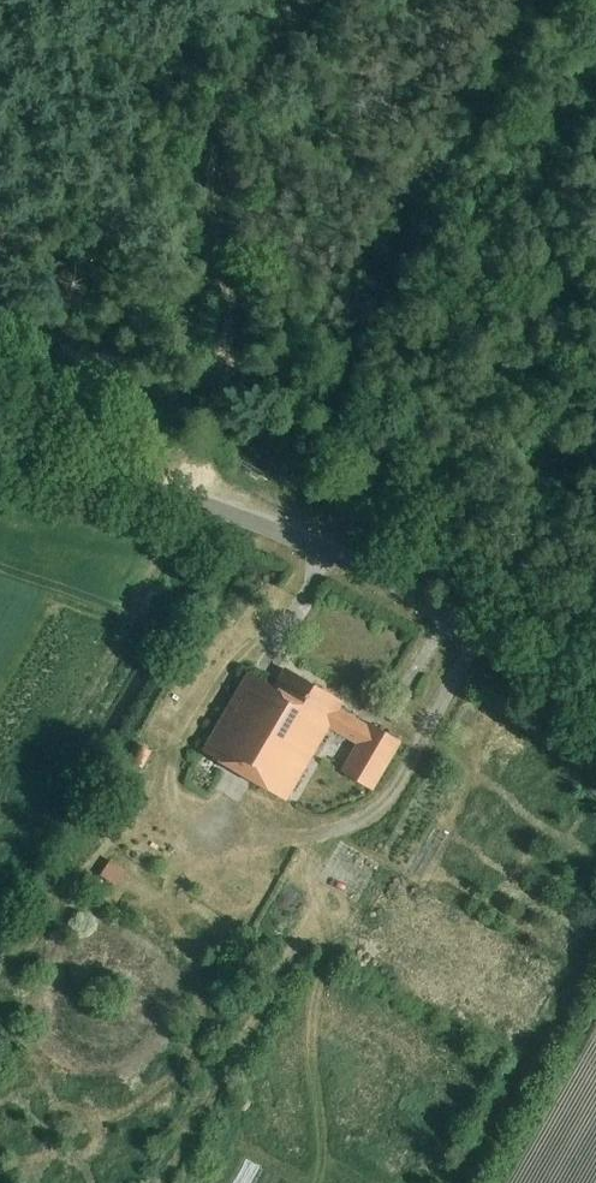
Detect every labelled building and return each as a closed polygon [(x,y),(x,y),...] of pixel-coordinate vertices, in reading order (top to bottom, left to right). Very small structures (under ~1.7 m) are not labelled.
[(342,703),(284,668),(273,687),(248,672),(201,752),(285,801),(328,728),(356,744),(339,772),(371,791),(400,742),(368,723),(366,726),(338,710),(342,703)] [(142,769),(152,752),(135,743),(126,760),(142,769)] [(123,872),(108,862),(98,878),(112,887),(123,872)]
